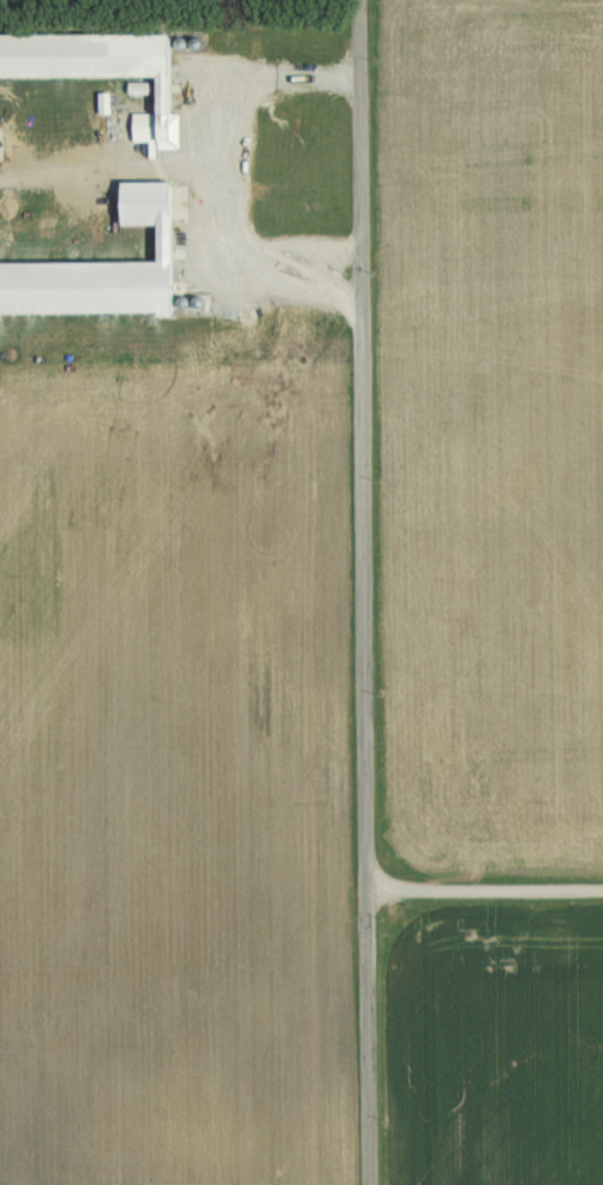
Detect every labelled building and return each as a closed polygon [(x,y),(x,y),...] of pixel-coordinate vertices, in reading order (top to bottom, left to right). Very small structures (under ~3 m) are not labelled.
[(155,33),(0,33),(0,72),(155,72),(155,33)]
